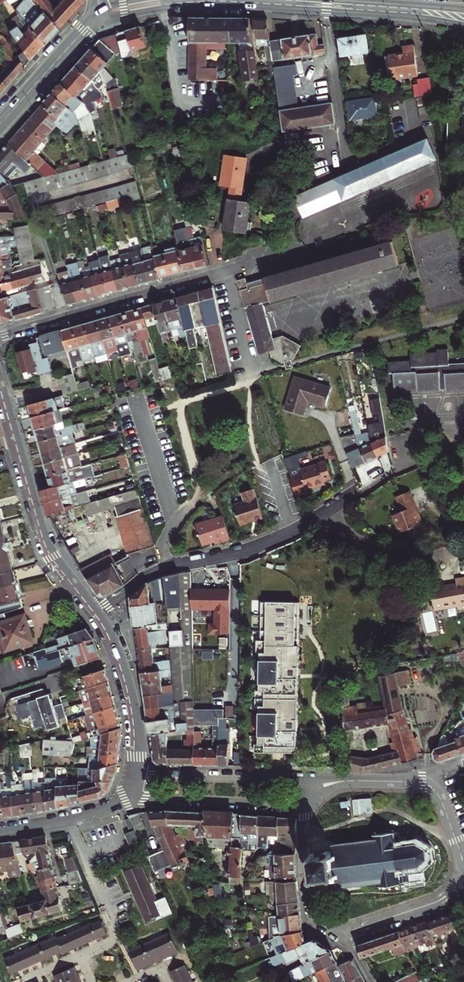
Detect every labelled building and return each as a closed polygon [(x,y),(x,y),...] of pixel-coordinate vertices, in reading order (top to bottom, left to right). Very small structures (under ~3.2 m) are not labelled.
[(35,0),(23,0),(22,2),(49,37),(57,28),(35,0)] [(83,0),(63,0),(54,8),(48,0),(35,0),(57,28),(71,13),(83,0)] [(49,37),(22,2),(14,10),(18,14),(43,44),(49,37)] [(18,14),(11,19),(11,20),(36,52),(43,44),(18,14)] [(189,80),(215,80),(215,69),(205,68),(205,49),(224,49),(224,43),(230,43),(230,19),(189,18),(189,80)] [(9,23),(7,25),(7,26),(23,49),(29,60),(36,52),(11,20),(11,19),(8,22),(9,23)] [(251,43),(249,20),(230,19),(230,43),(251,43)] [(272,61),(268,41),(266,28),(265,20),(252,20),(256,45),(264,46),(267,73),(273,72),(273,68),(272,61)] [(157,22),(147,25),(152,40),(160,37),(157,22)] [(120,53),(122,59),(128,57),(127,53),(145,47),(140,27),(116,35),(120,53)] [(324,53),(323,44),(317,45),(316,34),(268,41),(272,61),(324,53)] [(99,73),(102,84),(110,78),(102,69),(115,54),(120,53),(116,35),(99,40),(83,58),(99,73)] [(364,35),(337,39),(340,58),(346,57),(347,63),(362,61),(361,55),(367,54),(364,35)] [(24,65),(16,55),(13,50),(6,41),(0,46),(0,53),(3,57),(0,61),(0,92),(24,65)] [(388,57),(391,79),(418,76),(414,47),(402,49),(402,55),(388,57)] [(29,60),(23,49),(16,55),(24,65),(29,60)] [(257,79),(253,51),(239,51),(244,80),(257,79)] [(98,89),(102,84),(99,73),(83,58),(75,66),(94,83),(95,92),(96,90),(99,98),(102,96),(100,91),(98,89)] [(274,78),(293,76),(296,75),(294,65),(273,68),(273,72),(274,78)] [(94,83),(75,66),(68,75),(84,90),(90,98),(91,97),(93,94),(98,99),(99,98),(96,90),(95,92),(94,83)] [(68,75),(60,84),(84,105),(89,114),(95,111),(90,102),(92,100),(90,98),(84,90),(68,75)] [(274,78),(276,90),(294,87),(293,76),(274,78)] [(106,84),(112,108),(121,106),(114,79),(106,84)] [(414,86),(415,96),(430,94),(428,80),(418,81),(419,85),(414,86)] [(78,122),(83,138),(95,135),(89,114),(84,105),(60,84),(51,94),(74,114),(78,122)] [(276,90),(280,110),(297,108),(294,87),(276,90)] [(37,110),(53,123),(58,118),(71,131),(72,130),(76,140),(83,138),(78,122),(74,114),(51,94),(37,110)] [(429,97),(416,98),(419,121),(432,119),(429,97)] [(374,98),(346,102),(349,120),(377,116),(374,98)] [(335,125),(332,103),(297,108),(280,110),(283,133),(335,125)] [(37,110),(34,114),(53,130),(56,126),(53,123),(37,110)] [(56,174),(57,173),(33,152),(53,130),(34,114),(8,143),(34,167),(44,177),(50,175),(56,174)] [(150,138),(141,140),(143,149),(152,147),(150,138)] [(426,138),(334,179),(343,200),(435,160),(426,138)] [(8,143),(0,152),(0,174),(1,174),(8,182),(20,169),(27,175),(34,167),(8,143)] [(106,146),(110,159),(111,159),(117,157),(113,144),(106,146)] [(129,154),(124,155),(128,169),(132,167),(129,154)] [(117,157),(121,170),(128,169),(124,155),(117,157)] [(240,201),(242,189),(246,158),(224,155),(220,185),(229,187),(223,230),(245,233),(249,202),(240,201)] [(117,157),(111,159),(115,172),(121,170),(117,157)] [(104,160),(108,174),(115,172),(111,159),(110,159),(104,160)] [(102,161),(97,162),(101,176),(108,174),(104,160),(102,161)] [(101,176),(97,162),(92,164),(90,164),(94,178),(101,176)] [(87,180),(94,178),(90,164),(84,166),(87,180)] [(77,168),(81,181),(87,180),(84,166),(77,168)] [(70,170),(73,184),(81,181),(77,168),(70,170)] [(73,184),(70,170),(63,172),(67,185),(73,184)] [(57,173),(56,174),(60,187),(67,185),(63,172),(57,173)] [(8,182),(1,174),(0,174),(0,204),(5,200),(7,200),(8,206),(0,206),(0,219),(6,219),(24,219),(17,197),(11,186),(8,182)] [(60,187),(56,174),(50,175),(54,189),(60,187)] [(44,177),(43,177),(47,191),(54,189),(50,175),(44,177)] [(36,179),(40,193),(47,191),(43,177),(36,179)] [(34,194),(40,193),(36,179),(30,181),(34,194)] [(292,196),(301,218),(343,200),(334,179),(292,196)] [(30,181),(23,183),(27,196),(34,194),(30,181)] [(134,181),(127,183),(130,194),(137,192),(134,181)] [(120,185),(123,196),(126,196),(130,194),(127,183),(120,185)] [(117,198),(123,196),(120,185),(114,187),(117,198)] [(107,189),(110,200),(116,199),(117,198),(114,187),(107,189)] [(105,201),(110,200),(107,189),(100,190),(104,202),(105,201)] [(97,204),(104,202),(100,190),(93,192),(97,204)] [(86,194),(89,206),(95,204),(97,204),(93,192),(86,194)] [(130,194),(126,196),(128,204),(140,201),(138,192),(137,192),(130,194)] [(80,196),(83,207),(89,206),(86,194),(80,196)] [(72,198),(76,209),(83,207),(80,196),(72,198)] [(69,211),(76,209),(72,198),(66,200),(69,211)] [(105,201),(107,207),(117,204),(116,199),(110,200),(105,201)] [(59,202),(62,213),(69,211),(66,200),(59,202)] [(59,202),(52,203),(55,215),(62,213),(59,202)] [(55,215),(52,203),(46,205),(48,217),(55,215)] [(104,203),(95,206),(96,212),(106,209),(104,203)] [(42,219),(48,217),(46,205),(39,207),(42,219)] [(75,218),(85,216),(83,208),(73,211),(75,218)] [(71,219),(75,218),(73,211),(63,213),(67,230),(74,229),(71,219)] [(14,234),(15,235),(28,232),(27,225),(14,227),(14,234)] [(195,269),(206,266),(199,236),(191,238),(189,227),(185,228),(195,269)] [(176,246),(183,273),(195,269),(185,228),(180,230),(182,240),(176,242),(176,246)] [(16,241),(30,239),(28,232),(15,235),(16,240),(16,241)] [(0,236),(0,243),(2,243),(7,242),(16,240),(15,235),(14,234),(13,234),(0,236)] [(120,235),(115,236),(120,256),(125,254),(120,235)] [(17,245),(17,249),(31,246),(30,239),(16,241),(17,245)] [(397,265),(391,241),(264,278),(265,283),(247,288),(244,278),(236,280),(257,354),(269,351),(270,356),(283,363),(284,362),(292,360),(294,359),(300,345),(282,335),(272,338),(262,303),(270,300),(270,302),(397,265)] [(12,256),(13,261),(19,260),(19,256),(17,249),(17,245),(10,247),(11,252),(14,251),(15,255),(12,256)] [(17,249),(19,256),(33,253),(31,246),(17,249)] [(155,246),(151,247),(159,279),(183,273),(176,246),(163,249),(164,253),(157,254),(155,246)] [(159,279),(151,247),(140,250),(149,282),(159,279)] [(2,265),(2,261),(10,259),(8,250),(3,251),(0,252),(0,265),(2,265)] [(95,252),(96,253),(97,259),(103,257),(102,250),(95,252)] [(130,253),(138,285),(149,282),(140,250),(130,253)] [(33,253),(19,256),(19,260),(20,263),(23,263),(31,261),(34,260),(33,253)] [(120,256),(120,257),(128,288),(138,285),(130,253),(125,254),(120,256)] [(109,260),(117,291),(128,288),(120,257),(109,260)] [(76,263),(86,299),(96,296),(88,265),(84,267),(82,260),(76,262),(76,263)] [(109,260),(99,263),(107,293),(117,291),(109,260)] [(22,270),(26,285),(45,280),(40,265),(32,267),(31,261),(23,263),(25,269),(22,270)] [(67,271),(76,302),(86,299),(76,263),(66,266),(67,271)] [(88,265),(96,296),(107,293),(99,263),(98,263),(94,264),(88,265)] [(10,290),(17,288),(26,285),(22,270),(14,272),(6,274),(8,282),(10,290)] [(65,305),(76,302),(67,271),(62,272),(57,274),(65,305)] [(2,295),(1,292),(10,290),(8,282),(0,284),(0,296),(2,295)] [(36,289),(38,295),(49,292),(47,285),(36,289)] [(216,351),(225,346),(211,288),(198,292),(205,325),(216,374),(223,373),(216,351)] [(42,312),(42,310),(40,303),(38,295),(36,289),(0,299),(0,325),(42,312)] [(38,295),(40,303),(52,300),(49,292),(38,295)] [(192,328),(205,325),(198,292),(176,298),(187,347),(196,344),(192,328)] [(182,348),(187,347),(176,298),(163,302),(170,329),(165,330),(167,337),(174,335),(176,341),(180,341),(182,348)] [(40,303),(42,310),(54,307),(52,300),(40,303)] [(159,332),(165,330),(170,329),(163,302),(152,305),(157,323),(159,332)] [(146,326),(157,323),(152,305),(141,308),(146,326)] [(120,314),(129,348),(134,347),(136,356),(142,354),(139,341),(144,339),(149,338),(146,326),(141,308),(120,314)] [(131,353),(129,348),(120,314),(109,317),(118,350),(119,356),(131,353)] [(97,320),(105,353),(118,350),(109,317),(97,320)] [(94,356),(105,353),(97,320),(85,324),(94,356)] [(85,324),(73,327),(79,348),(82,361),(94,358),(94,356),(85,324)] [(79,348),(73,327),(60,331),(65,349),(72,374),(73,377),(79,376),(76,362),(72,350),(76,348),(79,348)] [(45,354),(65,349),(60,331),(40,336),(45,354)] [(31,349),(17,353),(23,374),(30,372),(30,374),(37,372),(38,373),(43,372),(40,360),(41,359),(34,338),(29,339),(31,349)] [(139,341),(142,354),(148,353),(144,339),(139,341)] [(223,373),(231,371),(225,346),(216,351),(223,373)] [(392,373),(393,390),(415,389),(415,391),(445,389),(445,391),(463,390),(463,363),(447,364),(446,349),(436,349),(436,352),(409,353),(409,361),(387,362),(387,374),(392,373)] [(105,353),(94,356),(94,358),(95,363),(107,359),(105,353)] [(148,360),(154,383),(157,382),(160,381),(157,368),(154,358),(148,360)] [(285,367),(286,370),(294,368),(293,365),(292,360),(284,362),(285,367)] [(157,368),(160,381),(171,378),(168,365),(157,368)] [(58,378),(62,395),(77,391),(73,377),(72,374),(58,378)] [(294,376),(284,409),(302,415),(307,401),(324,406),(330,388),(294,376)] [(60,395),(28,404),(32,417),(55,411),(58,410),(64,408),(60,395)] [(377,430),(367,432),(368,436),(376,456),(387,452),(380,403),(373,405),(377,430)] [(358,448),(363,462),(376,456),(368,436),(367,432),(360,434),(354,405),(347,407),(348,409),(350,421),(354,434),(355,441),(358,448)] [(348,409),(342,410),(345,422),(350,421),(348,409)] [(55,411),(32,417),(35,430),(58,423),(55,411)] [(354,434),(350,421),(345,422),(337,424),(340,438),(354,434)] [(58,423),(35,430),(39,441),(71,433),(84,429),(82,422),(63,428),(62,422),(58,423)] [(74,444),(71,433),(39,441),(42,453),(74,444)] [(74,444),(42,453),(45,464),(77,454),(74,444)] [(345,453),(351,467),(363,462),(358,448),(345,453)] [(296,496),(307,492),(306,489),(324,483),(323,481),(330,478),(325,462),(320,463),(315,449),(283,459),(288,470),(296,496)] [(117,456),(121,468),(128,466),(124,453),(117,456)] [(77,454),(45,464),(48,475),(80,466),(77,454)] [(52,487),(83,479),(93,476),(90,463),(80,466),(48,475),(52,487)] [(417,468),(403,474),(412,495),(426,489),(417,468)] [(403,474),(400,475),(407,491),(409,496),(412,495),(403,474)] [(41,490),(44,502),(76,493),(74,488),(85,484),(83,479),(52,487),(41,490)] [(239,524),(262,517),(252,488),(239,492),(242,502),(233,505),(239,524)] [(136,489),(88,502),(83,504),(86,515),(112,508),(140,500),(136,489)] [(406,530),(410,540),(427,533),(423,521),(421,522),(409,496),(407,491),(401,494),(400,493),(391,497),(394,503),(396,503),(399,512),(390,516),(398,533),(406,530)] [(76,493),(44,502),(47,514),(83,504),(88,502),(87,497),(78,500),(76,493)] [(112,508),(115,517),(142,509),(140,500),(112,508)] [(142,509),(115,517),(126,554),(153,545),(142,509)] [(214,543),(229,539),(222,517),(195,525),(201,545),(213,541),(214,543)] [(319,532),(326,537),(328,533),(321,528),(319,532)] [(12,570),(6,543),(0,544),(0,573),(12,570)] [(109,556),(82,569),(87,577),(113,563),(109,556)] [(113,563),(87,577),(97,594),(104,596),(124,585),(113,563)] [(16,584),(12,570),(0,573),(0,587),(16,584)] [(181,629),(191,629),(189,571),(177,573),(180,619),(181,629)] [(165,592),(166,601),(174,600),(174,605),(170,605),(171,619),(180,619),(177,573),(163,576),(164,592),(165,592)] [(147,583),(129,596),(133,627),(157,624),(156,615),(166,614),(166,601),(165,592),(164,592),(163,576),(147,583)] [(433,610),(455,606),(456,609),(463,608),(463,578),(453,580),(454,584),(442,586),(442,583),(428,585),(433,610)] [(0,587),(0,613),(4,612),(22,607),(16,584),(0,587)] [(230,634),(230,589),(192,589),(191,609),(214,609),(214,623),(209,623),(209,633),(230,634)] [(300,602),(261,602),(259,756),(297,756),(300,602)] [(1,652),(32,642),(23,615),(6,620),(4,612),(0,613),(0,650),(1,652)] [(137,650),(149,648),(147,632),(167,629),(167,623),(157,624),(133,627),(137,650)] [(85,627),(43,642),(45,648),(47,653),(70,645),(92,638),(92,636),(85,627)] [(178,691),(192,691),(191,629),(181,629),(182,645),(170,646),(170,645),(168,646),(169,662),(170,668),(171,679),(172,691),(178,690),(178,691)] [(182,645),(181,629),(169,631),(170,645),(170,646),(182,645)] [(92,638),(70,645),(74,655),(72,656),(72,657),(75,665),(100,657),(92,638)] [(45,648),(36,651),(41,667),(72,657),(72,656),(74,655),(70,645),(47,653),(45,648)] [(170,668),(169,662),(151,664),(149,648),(137,650),(140,672),(170,668)] [(457,652),(440,654),(442,661),(458,659),(457,652)] [(79,690),(107,680),(103,668),(81,676),(82,677),(69,682),(71,687),(78,684),(79,690)] [(171,679),(170,668),(140,672),(141,683),(171,679)] [(357,712),(357,706),(348,706),(347,690),(339,691),(343,730),(388,724),(391,732),(406,727),(401,709),(397,686),(408,683),(405,670),(378,676),(385,708),(366,711),(357,712)] [(143,694),(172,691),(171,679),(141,683),(143,694)] [(81,699),(82,703),(110,693),(107,680),(79,690),(78,691),(81,699)] [(57,722),(66,719),(63,710),(61,705),(53,707),(49,694),(43,695),(42,689),(11,698),(15,711),(30,707),(35,726),(47,722),(49,730),(59,727),(57,722)] [(178,690),(172,691),(143,694),(144,707),(174,703),(179,701),(178,691),(178,690)] [(179,701),(192,700),(192,691),(178,691),(179,701)] [(82,703),(85,715),(93,712),(114,705),(110,693),(82,703)] [(69,704),(70,707),(82,703),(81,699),(69,704)] [(165,732),(193,728),(193,725),(192,710),(192,700),(179,701),(174,703),(144,707),(148,734),(159,733),(165,732)] [(356,703),(357,706),(357,712),(366,711),(365,702),(356,703)] [(456,703),(447,721),(451,730),(460,722),(463,721),(461,717),(456,703)] [(97,728),(118,720),(114,705),(93,712),(95,721),(97,728)] [(217,766),(217,718),(222,718),(222,709),(192,710),(193,725),(211,725),(211,748),(206,748),(205,765),(217,766)] [(85,715),(66,721),(72,741),(72,743),(81,741),(78,731),(80,731),(78,727),(95,721),(93,712),(85,715)] [(217,766),(227,766),(227,728),(225,728),(225,718),(222,718),(217,718),(217,766)] [(78,731),(81,741),(90,737),(120,727),(118,720),(97,728),(84,733),(83,730),(80,731),(78,731)] [(463,752),(463,723),(463,721),(460,722),(451,730),(454,738),(460,754),(463,752)] [(90,747),(92,747),(98,745),(119,739),(120,727),(90,737),(90,747)] [(406,727),(391,732),(389,733),(391,742),(389,743),(392,752),(350,757),(350,768),(361,772),(417,758),(415,752),(411,737),(408,727),(406,727)] [(432,754),(433,759),(437,762),(460,754),(454,738),(449,740),(444,728),(432,754)] [(193,742),(193,765),(205,765),(206,748),(199,748),(199,732),(193,731),(193,742)] [(157,764),(167,765),(165,747),(161,747),(159,733),(148,734),(152,761),(157,764)] [(420,737),(411,737),(415,752),(423,748),(420,737)] [(92,747),(92,757),(99,758),(117,751),(119,739),(98,745),(92,747)] [(72,741),(42,741),(42,756),(70,757),(71,750),(72,743),(72,741)] [(180,742),(180,746),(182,765),(193,765),(193,742),(180,742)] [(165,747),(167,765),(182,765),(180,746),(165,747)] [(98,770),(116,763),(117,751),(99,758),(92,757),(88,757),(88,764),(71,764),(71,769),(72,769),(76,769),(98,770)] [(86,775),(86,782),(111,782),(115,771),(116,763),(98,770),(76,769),(76,774),(86,775)] [(56,808),(55,786),(55,779),(54,768),(49,768),(50,783),(44,784),(46,811),(56,808)] [(77,803),(76,781),(76,774),(76,769),(72,769),(73,784),(66,785),(67,805),(77,803)] [(46,811),(44,784),(44,781),(37,782),(36,770),(31,770),(32,778),(35,813),(46,811)] [(2,818),(13,816),(10,782),(9,775),(5,776),(6,788),(3,789),(2,782),(0,782),(0,799),(2,818)] [(22,793),(24,814),(35,813),(32,778),(28,779),(29,792),(22,793)] [(15,781),(10,782),(13,816),(24,814),(22,793),(19,793),(17,793),(15,781)] [(84,781),(76,781),(77,803),(86,800),(84,789),(86,788),(84,781)] [(84,789),(86,800),(100,797),(107,791),(111,782),(86,782),(84,781),(86,788),(84,789)] [(56,808),(67,805),(66,785),(55,786),(56,808)] [(169,827),(167,823),(176,824),(175,810),(165,810),(148,809),(152,826),(153,826),(155,834),(169,827)] [(207,853),(205,837),(204,812),(175,810),(176,824),(184,825),(185,837),(193,838),(194,848),(188,849),(184,851),(187,861),(207,853)] [(240,815),(204,812),(205,837),(241,838),(241,833),(240,815)] [(144,827),(137,813),(127,816),(134,832),(135,831),(144,827)] [(256,846),(257,816),(240,815),(241,833),(248,833),(247,846),(256,846)] [(258,846),(266,847),(266,817),(257,816),(256,846),(258,846)] [(266,817),(266,847),(271,848),(273,848),(273,839),(276,839),(276,837),(273,837),(273,834),(277,835),(277,817),(266,817)] [(274,853),(294,854),(295,854),(295,818),(277,817),(277,835),(273,834),(273,837),(276,837),(276,839),(276,846),(274,846),(274,853)] [(169,827),(155,834),(162,849),(169,864),(170,867),(187,861),(184,851),(188,849),(180,831),(173,835),(169,827)] [(335,880),(336,887),(378,882),(378,884),(376,887),(378,888),(380,886),(397,883),(400,885),(401,884),(398,882),(420,879),(419,869),(420,867),(418,865),(424,860),(427,860),(428,858),(425,857),(424,848),(427,846),(426,845),(422,847),(415,844),(416,841),(414,840),(413,844),(405,845),(405,843),(403,843),(403,845),(394,846),(392,833),(395,833),(394,831),(392,831),(391,828),(389,828),(390,832),(375,834),(375,830),(372,830),(373,833),(371,834),(371,836),(373,836),(373,838),(331,844),(331,851),(327,851),(327,850),(324,851),(322,853),(322,855),(313,856),(313,853),(309,853),(310,857),(306,857),(307,861),(310,860),(312,876),(309,876),(309,881),(312,880),(313,883),(317,883),(316,880),(331,878),(332,881),(335,880)] [(134,832),(125,835),(131,847),(140,843),(135,831),(134,832)] [(23,853),(25,853),(35,851),(35,850),(47,848),(44,836),(21,840),(23,853)] [(16,854),(23,853),(21,840),(13,841),(16,854)] [(22,875),(16,854),(13,841),(0,843),(0,868),(1,872),(9,870),(10,877),(22,875)] [(239,876),(239,871),(241,849),(241,847),(229,849),(228,875),(239,876)] [(39,869),(51,866),(47,848),(35,850),(35,851),(36,855),(39,869)] [(162,849),(149,855),(156,870),(169,864),(162,849)] [(26,861),(30,860),(36,855),(35,851),(25,853),(26,861)] [(274,853),(274,865),(295,865),(294,854),(274,853)] [(62,857),(64,864),(73,862),(70,855),(62,857)] [(149,855),(146,856),(153,871),(156,870),(149,855)] [(64,864),(65,870),(76,867),(73,862),(64,864)] [(133,893),(145,921),(155,917),(156,919),(172,912),(164,896),(155,901),(139,864),(124,871),(133,893)] [(272,866),(273,877),(295,877),(295,865),(274,865),(272,865),(272,866)] [(39,880),(53,877),(51,868),(51,866),(39,869),(37,869),(39,880)] [(69,884),(82,880),(76,867),(65,870),(66,874),(69,884)] [(41,891),(55,887),(53,877),(39,880),(41,891)] [(271,882),(273,896),(276,895),(297,893),(296,881),(271,882)] [(49,901),(58,899),(55,887),(41,891),(33,893),(35,902),(48,899),(49,901)] [(276,895),(279,916),(300,913),(297,893),(276,895)] [(48,899),(35,902),(18,907),(21,921),(60,910),(58,899),(49,901),(48,899)] [(280,925),(301,922),(300,913),(279,916),(280,925)] [(455,928),(450,914),(428,922),(432,935),(433,937),(455,928)] [(104,931),(100,922),(92,925),(96,935),(104,931)] [(281,934),(302,930),(301,922),(280,925),(281,934)] [(410,928),(415,941),(432,935),(428,922),(410,928)] [(72,945),(79,943),(86,940),(87,941),(91,939),(97,937),(96,935),(92,925),(91,923),(57,938),(56,936),(5,959),(10,973),(16,971),(22,968),(21,967),(28,963),(34,960),(35,962),(38,961),(54,954),(56,953),(55,952),(61,949),(63,952),(68,949),(73,947),(72,945)] [(8,936),(22,932),(20,924),(5,928),(8,936)] [(415,941),(410,928),(400,932),(403,943),(405,948),(412,945),(411,942),(415,941)] [(280,952),(306,941),(302,930),(281,934),(272,937),(273,938),(263,941),(265,946),(266,949),(276,945),(280,952)] [(406,950),(405,948),(403,943),(400,932),(385,937),(390,949),(393,955),(406,950)] [(158,956),(162,954),(166,953),(167,955),(177,951),(168,933),(128,951),(135,967),(140,965),(141,967),(159,959),(158,956)] [(377,953),(390,949),(385,937),(372,941),(377,953)] [(288,971),(331,950),(313,938),(306,941),(280,952),(268,957),(269,960),(268,961),(271,967),(275,965),(286,960),(288,964),(276,969),(279,976),(288,971)] [(265,946),(263,941),(244,949),(246,953),(265,946)] [(372,941),(358,946),(362,959),(377,953),(372,941)] [(314,971),(316,970),(334,961),(336,960),(331,950),(288,971),(293,981),(314,971)] [(360,974),(352,957),(336,965),(334,961),(316,970),(314,971),(320,981),(344,981),(360,974)] [(275,965),(276,969),(288,964),(286,960),(275,965)] [(182,965),(169,971),(174,981),(176,980),(177,981),(190,981),(182,965)] [(57,981),(79,981),(77,979),(73,970),(72,967),(54,975),(57,981)] [(395,981),(421,981),(422,981),(417,971),(395,981)] [(360,974),(344,981),(364,981),(360,974)]
